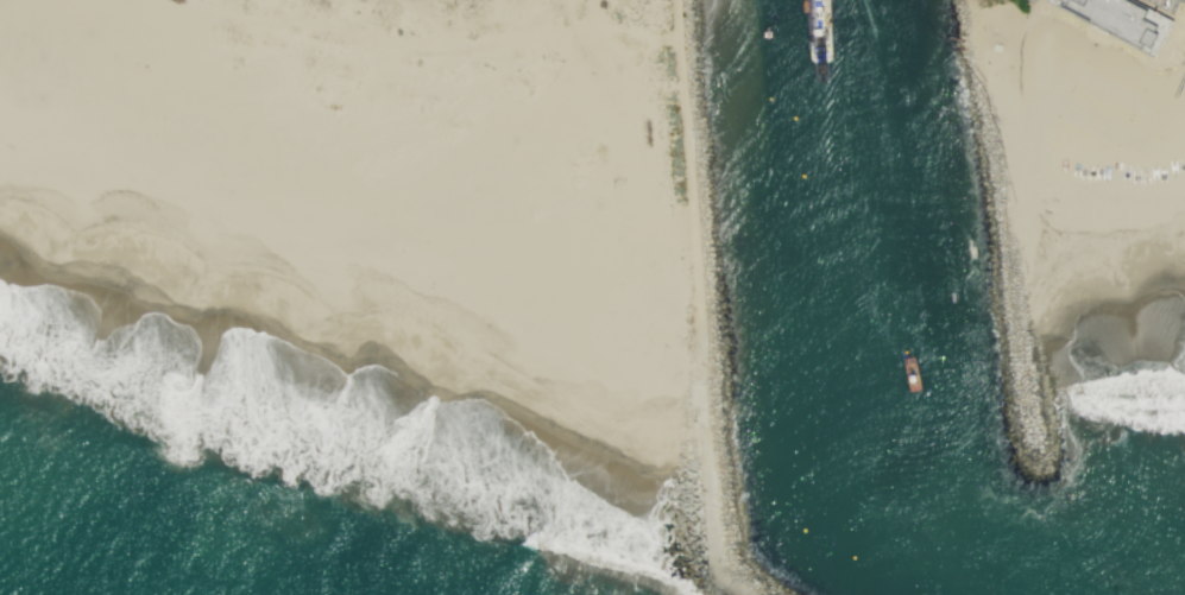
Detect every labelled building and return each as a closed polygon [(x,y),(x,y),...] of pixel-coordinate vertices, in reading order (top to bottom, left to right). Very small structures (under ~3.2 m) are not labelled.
[(1050,1),(1050,0),(1127,0),(1151,12),(1153,8),(1168,15),(1179,21),(1173,32),(1160,57),(1127,39),(1050,1)]
